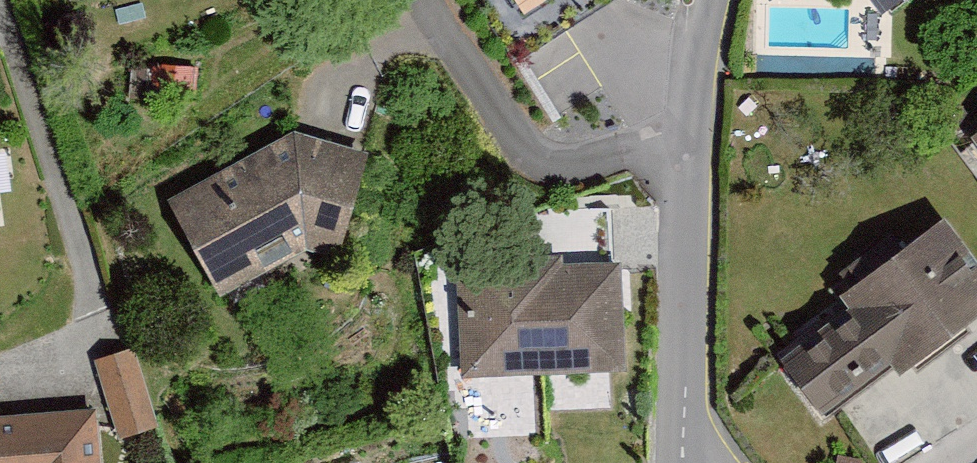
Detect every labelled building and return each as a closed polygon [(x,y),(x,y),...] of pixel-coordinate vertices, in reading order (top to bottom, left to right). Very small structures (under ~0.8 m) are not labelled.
[(527,20),(557,0),(514,0),(527,20)] [(891,19),(915,0),(876,0),(891,19)] [(174,207),(225,303),(313,256),(345,267),(378,165),(301,140),(174,207)] [(833,417),(903,365),(914,381),(976,335),(976,256),(953,224),(850,300),(865,321),(798,370),(833,417)] [(462,263),(468,385),(631,378),(626,269),(568,271),(568,258),(462,263)] [(135,355),(94,370),(123,448),(163,433),(135,355)] [(101,418),(0,423),(0,462),(104,462),(101,418)]
